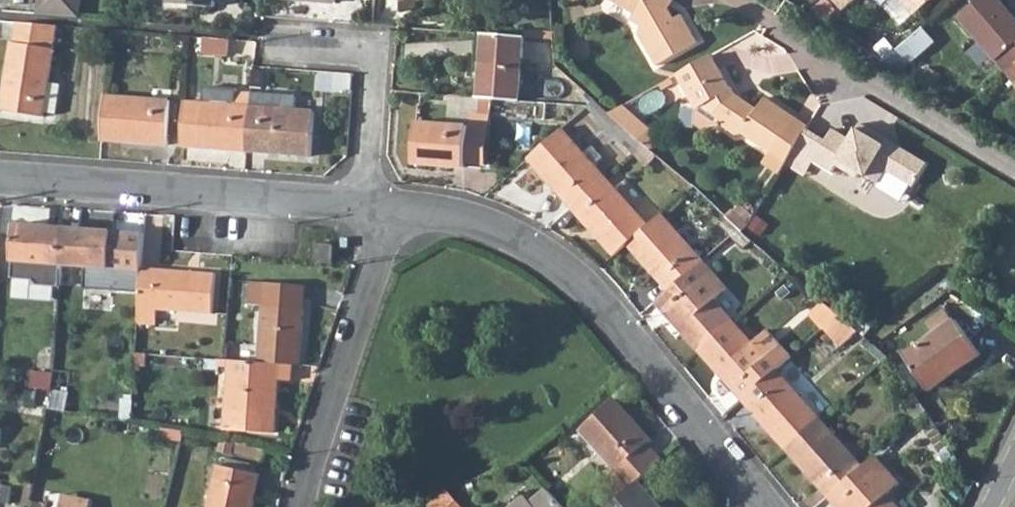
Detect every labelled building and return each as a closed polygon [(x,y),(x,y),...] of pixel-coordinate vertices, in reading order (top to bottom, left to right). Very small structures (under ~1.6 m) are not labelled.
[(77,17),(80,0),(39,0),(37,14),(77,17)] [(634,15),(641,2),(638,0),(608,0),(634,15)] [(641,2),(634,15),(641,29),(639,37),(656,66),(696,44),(681,15),(673,19),(662,0),(638,0),(641,2)] [(841,12),(855,0),(831,0),(841,12)] [(912,17),(931,0),(897,0),(912,17)] [(1005,53),(1014,65),(1014,64),(1014,19),(999,0),(978,0),(957,18),(994,62),(1005,53)] [(13,43),(11,43),(1,112),(44,119),(45,115),(49,85),(56,36),(58,26),(16,23),(13,43)] [(922,27),(897,49),(910,64),(936,41),(922,27)] [(526,37),(553,39),(552,31),(527,29),(526,37)] [(492,99),(520,101),(526,37),(484,34),(478,98),(492,99)] [(229,40),(206,38),(204,53),(228,55),(229,40)] [(994,62),(1004,73),(1014,65),(1005,53),(994,62)] [(676,75),(677,77),(716,67),(710,55),(676,75)] [(1014,86),(1014,85),(1014,65),(1004,73),(1014,86)] [(677,77),(695,109),(706,104),(711,112),(720,117),(723,125),(737,134),(746,134),(773,153),(797,118),(768,98),(758,112),(735,95),(730,97),(727,91),(729,90),(716,67),(677,77)] [(49,85),(45,115),(57,116),(61,87),(49,85)] [(203,102),(185,100),(182,148),(246,153),(251,93),(236,92),(237,89),(205,86),(203,102)] [(246,153),(311,157),(315,111),(283,109),(283,95),(251,93),(246,153)] [(102,142),(166,147),(170,101),(105,96),(102,142)] [(471,111),(466,164),(486,166),(492,99),(478,98),(450,96),(449,109),(471,111)] [(586,107),(632,152),(643,144),(638,140),(623,126),(609,113),(594,99),(586,107)] [(609,113),(623,126),(633,116),(622,105),(609,113)] [(415,165),(466,169),(466,164),(471,111),(449,109),(448,124),(418,122),(415,165)] [(623,126),(638,140),(648,130),(633,116),(623,126)] [(809,126),(797,118),(773,153),(766,164),(780,173),(809,126)] [(832,129),(813,162),(832,173),(836,166),(857,178),(860,173),(878,184),(886,170),(914,187),(927,164),(897,146),(894,151),(881,143),(884,138),(860,124),(850,140),(832,129)] [(527,159),(570,209),(606,177),(562,129),(527,159)] [(570,209),(613,257),(626,246),(649,225),(606,177),(570,209)] [(626,246),(668,293),(704,261),(662,215),(649,225),(626,246)] [(718,224),(731,237),(740,230),(726,217),(718,224)] [(61,265),(64,228),(15,224),(10,278),(31,280),(36,285),(59,287),(61,265)] [(61,265),(109,268),(112,232),(64,228),(61,265)] [(109,268),(141,271),(142,268),(144,234),(112,232),(109,268)] [(313,261),(330,262),(332,246),(315,245),(313,261)] [(655,304),(697,352),(732,321),(713,301),(727,288),(704,261),(668,293),(655,304)] [(59,287),(139,293),(141,271),(109,268),(61,265),(59,287)] [(137,328),(143,328),(143,323),(155,324),(156,310),(213,314),(215,273),(142,268),(141,271),(139,293),(137,328)] [(810,315),(822,329),(838,313),(826,301),(810,315)] [(258,362),(291,365),(298,364),(303,307),(264,304),(258,362)] [(822,329),(838,348),(856,332),(851,326),(847,322),(838,313),(822,329)] [(851,326),(856,332),(863,338),(873,325),(860,315),(851,326)] [(905,356),(930,392),(982,354),(957,319),(905,356)] [(697,352),(741,401),(776,371),(790,357),(781,347),(766,360),(732,321),(697,352)] [(753,345),(766,360),(781,347),(767,332),(753,345)] [(134,366),(146,366),(147,353),(135,352),(134,366)] [(218,359),(218,366),(229,367),(224,429),(273,433),(278,380),(290,381),(291,365),(258,362),(223,359),(218,359)] [(741,401),(785,450),(819,419),(776,371),(741,401)] [(30,388),(51,390),(53,374),(32,372),(30,388)] [(48,408),(64,411),(67,392),(51,390),(48,408)] [(620,496),(638,480),(662,459),(647,442),(650,439),(615,397),(580,427),(616,469),(605,479),(620,496)] [(118,420),(129,422),(131,400),(120,399),(118,420)] [(785,450),(828,499),(864,468),(819,419),(785,450)] [(835,506),(896,506),(887,496),(899,485),(875,458),(864,468),(828,499),(835,506)] [(258,473),(218,465),(208,506),(250,506),(258,473)] [(638,480),(620,496),(607,506),(662,506),(638,480)] [(447,488),(422,497),(430,506),(463,506),(447,488)] [(510,506),(562,506),(546,488),(530,502),(524,495),(510,506)]
